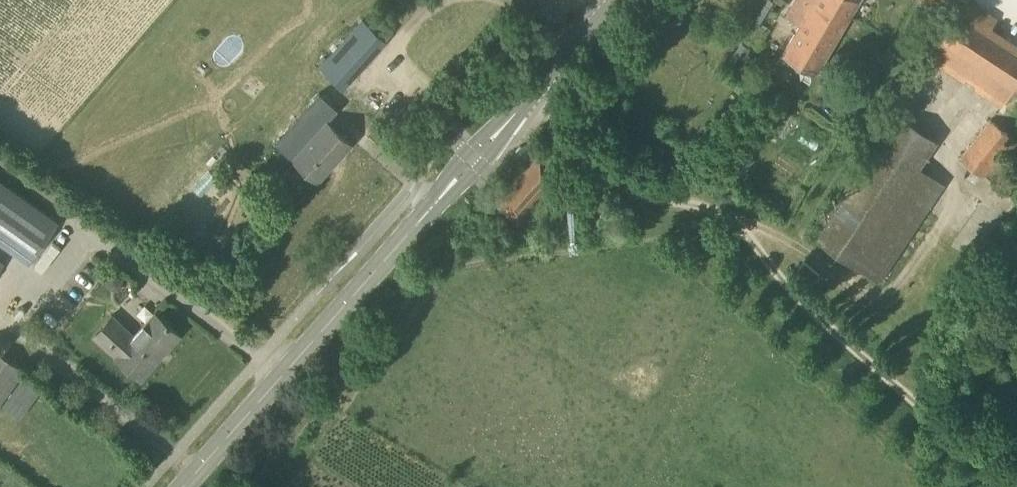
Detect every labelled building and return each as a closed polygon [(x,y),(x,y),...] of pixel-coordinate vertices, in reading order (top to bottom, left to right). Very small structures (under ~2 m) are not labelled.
[(859,0),(796,0),(786,17),(800,25),(783,53),(815,72),(859,0)] [(1002,96),(1010,84),(1016,73),(1016,52),(958,12),(938,42),(931,54),(1001,99),(1002,96)] [(343,87),(386,40),(361,18),(318,65),(343,87)] [(305,78),(291,95),(318,118),(332,101),(305,78)] [(879,282),(923,215),(936,197),(945,183),(920,166),(937,140),(894,111),(811,236),(879,282)] [(318,181),(352,143),(326,120),(292,157),(318,181)] [(983,177),(1013,138),(990,120),(959,159),(983,177)] [(768,133),(763,140),(773,145),(777,138),(768,133)] [(549,196),(556,188),(551,184),(559,174),(539,157),(499,202),(519,220),(544,192),(549,196)] [(58,222),(0,181),(0,241),(30,262),(58,222)] [(1016,285),(1016,249),(999,269),(1016,285)] [(140,379),(180,334),(154,312),(134,335),(111,315),(91,338),(140,379)] [(24,369),(0,352),(0,403),(24,369)]
